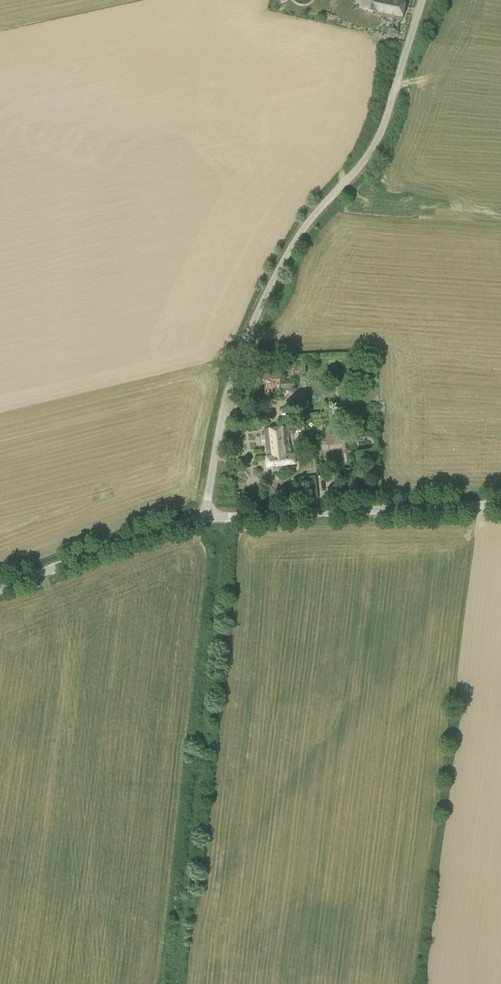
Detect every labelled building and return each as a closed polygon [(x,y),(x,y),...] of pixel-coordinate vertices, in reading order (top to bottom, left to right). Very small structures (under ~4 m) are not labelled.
[(406,0),(366,0),(364,10),(376,12),(375,15),(401,20),(406,0)] [(388,28),(386,35),(394,37),(397,37),(398,32),(395,31),(395,30),(388,28)] [(294,388),(294,380),(281,381),(281,373),(257,373),(257,395),(281,395),(281,388),(294,388)] [(267,468),(295,464),(294,454),(292,454),(288,427),(264,430),(268,458),(266,458),(267,468)]
